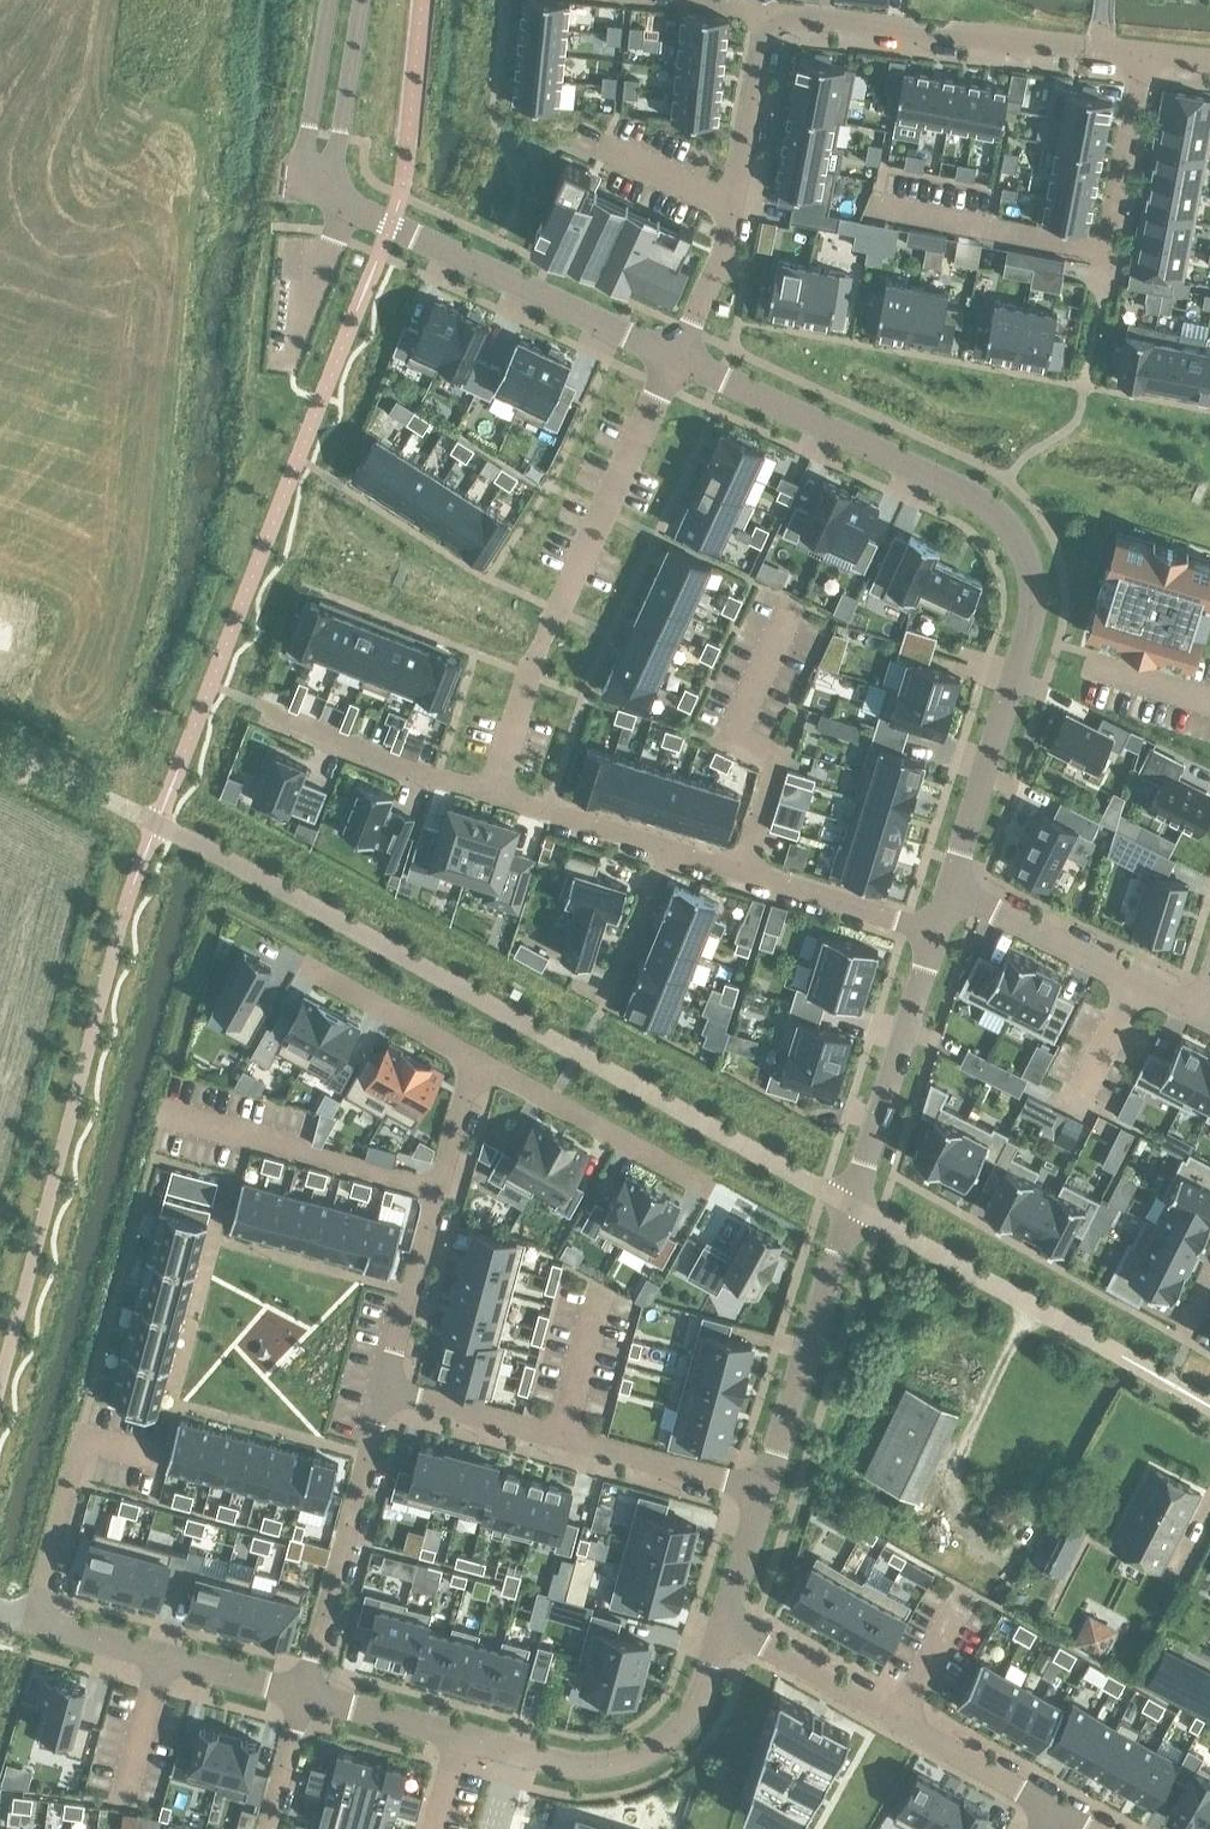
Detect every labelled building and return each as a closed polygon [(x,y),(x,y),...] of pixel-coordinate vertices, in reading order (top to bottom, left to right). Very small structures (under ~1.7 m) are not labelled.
[(522,23),(570,28),(573,2),(549,0),(525,0),(522,23)] [(777,9),(780,0),(753,0),(777,9)] [(685,14),(682,40),(730,44),(733,19),(685,14)] [(522,23),(520,49),(567,54),(570,28),(522,23)] [(606,25),(606,33),(620,35),(621,26),(606,25)] [(628,28),(628,36),(642,37),(643,29),(628,28)] [(620,35),(606,33),(605,42),(619,43),(620,35)] [(642,37),(628,36),(627,44),(641,45),(642,37)] [(48,37),(46,53),(56,55),(58,39),(48,37)] [(682,40),(680,65),(727,70),(730,44),(682,40)] [(520,49),(516,76),(564,81),(567,54),(520,49)] [(46,55),(44,71),(54,72),(56,57),(46,55)] [(818,66),(799,62),(795,88),(842,96),(847,71),(831,68),(832,61),(820,59),(818,66)] [(680,65),(677,91),(725,96),(727,70),(680,65)] [(908,69),(899,117),(925,121),(933,74),(908,69)] [(933,74),(925,121),(950,126),(959,79),(933,74)] [(564,81),(516,76),(513,102),(561,107),(564,81)] [(601,77),(601,85),(614,86),(615,78),(601,77)] [(623,79),(622,87),(637,88),(637,80),(623,79)] [(959,79),(950,126),(975,131),(984,84),(959,79)] [(1010,89),(984,84),(975,131),(1001,136),(1010,89)] [(614,86),(601,85),(600,93),(613,94),(614,86)] [(637,88),(622,87),(621,95),(636,97),(637,88)] [(838,122),(842,96),(795,88),(790,113),(838,122)] [(1056,91),(1051,116),(1108,127),(1112,102),(1096,99),(1097,92),(1085,90),(1084,96),(1056,91)] [(677,91),(674,117),(722,122),(725,96),(677,91)] [(893,96),(881,93),(880,101),(892,103),(893,96)] [(1158,122),(1209,132),(1209,101),(1164,93),(1158,122)] [(1020,102),(1008,100),(1007,107),(1018,109),(1020,102)] [(892,103),(880,101),(878,109),(890,112),(892,103)] [(833,147),(838,122),(790,113),(786,139),(833,147)] [(1051,116),(1047,142),(1056,143),(1103,152),(1108,127),(1051,116)] [(1153,152),(1156,152),(1205,162),(1209,135),(1209,132),(1158,122),(1153,152)] [(1019,126),(1011,125),(1009,132),(1017,134),(1019,126)] [(1017,134),(1009,132),(1007,139),(1016,141),(1017,134)] [(828,173),(833,147),(786,139),(781,164),(828,173)] [(1046,141),(1041,167),(1051,169),(1098,178),(1103,152),(1056,143),(1047,142),(1046,141)] [(910,153),(918,155),(920,143),(912,142),(910,153)] [(927,145),(920,143),(918,155),(925,157),(927,145)] [(872,145),(871,152),(881,154),(883,147),(872,145)] [(881,154),(871,152),(869,160),(880,162),(881,154)] [(969,167),(973,154),(964,152),(961,165),(969,167)] [(1156,152),(1150,182),(1199,191),(1205,162),(1156,152)] [(981,156),(973,154),(969,167),(977,169),(981,156)] [(824,198),(828,173),(781,164),(777,190),(811,196),(809,210),(837,216),(840,201),(824,198)] [(566,169),(532,242),(628,287),(631,279),(668,297),(683,264),(678,261),(688,239),(594,196),(599,184),(566,169)] [(1051,169),(1046,194),(1093,203),(1098,178),(1051,169)] [(1007,181),(997,179),(995,185),(997,186),(1004,188),(1007,181)] [(1150,182),(1145,211),(1194,220),(1199,191),(1150,182)] [(1004,188),(997,186),(994,198),(1005,201),(1009,188),(1004,188)] [(1043,194),(1038,220),(1041,221),(1088,230),(1093,203),(1046,194),(1043,194)] [(1142,210),(1136,240),(1188,250),(1194,220),(1145,211),(1142,210)] [(814,215),(785,211),(783,226),(811,230),(814,215)] [(831,218),(814,215),(811,230),(828,232),(831,218)] [(890,227),(873,224),(869,242),(886,245),(890,227)] [(970,239),(952,236),(949,253),(966,257),(970,239)] [(987,242),(970,239),(966,257),(983,261),(987,242)] [(1136,240),(1130,271),(1157,277),(1173,280),(1182,281),(1188,250),(1136,240)] [(1037,254),(1035,268),(1063,273),(1066,259),(1037,254)] [(800,319),(810,267),(781,261),(776,291),(760,289),(756,309),(800,319)] [(838,272),(810,267),(800,319),(840,325),(844,300),(833,298),(838,272)] [(1157,277),(1155,289),(1163,291),(1170,292),(1173,280),(1157,277)] [(918,287),(890,282),(885,308),(871,306),(867,329),(909,338),(918,287)] [(947,293),(918,287),(909,338),(952,346),(957,321),(942,318),(947,293)] [(406,324),(394,354),(409,360),(413,351),(440,363),(463,313),(436,300),(421,331),(406,324)] [(1027,308),(998,303),(994,329),(980,327),(975,350),(1017,360),(1027,308)] [(1055,313),(1027,308),(1017,360),(1060,368),(1063,345),(1050,342),(1055,313)] [(463,313),(440,363),(467,376),(462,386),(476,393),(489,364),(475,358),(491,325),(463,313)] [(1115,344),(1112,360),(1118,361),(1114,380),(1145,386),(1156,329),(1129,324),(1126,336),(1123,335),(1121,345),(1115,344)] [(1156,329),(1145,386),(1171,391),(1179,345),(1181,334),(1156,329)] [(1179,345),(1171,391),(1196,395),(1205,350),(1207,339),(1181,334),(1179,345)] [(1196,395),(1209,398),(1209,337),(1207,337),(1207,339),(1205,350),(1196,395)] [(503,370),(489,364),(476,393),(490,399),(495,389),(522,401),(545,351),(518,338),(503,370)] [(572,363),(545,351),(522,401),(549,414),(544,424),(558,431),(571,402),(557,396),(572,363)] [(415,411),(407,424),(415,429),(423,417),(415,411)] [(431,422),(423,417),(415,429),(422,433),(431,422)] [(736,438),(723,432),(711,456),(754,476),(765,452),(751,445),(753,441),(739,435),(736,438)] [(378,437),(353,476),(376,490),(401,451),(378,437)] [(467,445),(459,439),(451,452),(459,457),(467,445)] [(475,450),(467,445),(459,457),(467,462),(475,450)] [(423,465),(401,451),(376,490),(398,504),(423,465)] [(711,456),(701,480),(743,500),(754,476),(711,456)] [(445,479),(423,465),(398,504),(419,519),(445,479)] [(510,473),(502,467),(495,479),(503,485),(510,473)] [(122,470),(119,477),(128,479),(129,472),(122,470)] [(37,472),(36,479),(44,480),(46,473),(37,472)] [(518,478),(510,473),(503,485),(511,490),(518,478)] [(590,495),(595,479),(580,474),(575,490),(590,495)] [(466,493),(445,479),(421,519),(441,532),(466,493)] [(701,480),(690,504),(732,523),(743,500),(701,480)] [(798,486),(785,480),(781,489),(794,495),(798,486)] [(852,493),(825,480),(810,513),(796,506),(783,535),(797,541),(802,531),(829,544),(852,493)] [(120,481),(119,488),(126,490),(128,482),(120,481)] [(36,483),(34,490),(44,491),(44,484),(36,483)] [(794,495),(781,489),(777,498),(790,504),(794,495)] [(126,493),(117,492),(118,500),(125,501),(126,493)] [(488,507),(466,493),(441,532),(462,546),(488,507)] [(879,506),(852,493),(829,544),(856,556),(851,566),(865,573),(878,544),(864,538),(879,506)] [(732,523),(690,504),(679,528),(721,548),(732,523)] [(511,522),(488,507),(463,547),(486,561),(511,522)] [(770,530),(757,524),(753,533),(766,539),(770,530)] [(766,539),(753,533),(749,542),(762,548),(766,539)] [(1090,632),(1191,663),(1202,628),(1194,625),(1203,597),(1209,599),(1209,561),(1120,533),(1109,568),(1118,571),(1109,599),(1101,597),(1090,632)] [(935,560),(940,549),(911,536),(896,568),(883,562),(869,591),(884,597),(888,587),(916,600),(922,589),(935,560)] [(712,566),(670,546),(659,571),(701,591),(712,566)] [(983,583),(935,560),(922,589),(970,611),(983,583)] [(763,561),(756,576),(769,582),(776,567),(763,561)] [(701,591),(659,571),(648,595),(690,614),(701,591)] [(743,600),(730,594),(726,602),(739,608),(743,600)] [(648,595),(637,618),(679,638),(690,614),(648,595)] [(307,599),(290,643),(316,653),(333,610),(307,599)] [(21,602),(21,610),(29,612),(30,604),(21,602)] [(726,602),(722,611),(735,617),(739,608),(726,602)] [(359,620),(333,610),(316,653),(342,663),(359,620)] [(104,612),(103,620),(112,622),(113,613),(104,612)] [(20,614),(20,621),(28,623),(29,615),(20,614)] [(679,638),(637,618),(626,642),(668,661),(679,638)] [(359,620),(342,663),(367,673),(384,630),(359,620)] [(103,624),(102,631),(111,632),(111,624),(103,624)] [(937,638),(907,628),(902,643),(932,652),(937,638)] [(410,640),(384,630),(367,673),(393,683),(410,640)] [(834,633),(826,649),(843,654),(848,637),(834,633)] [(102,634),(101,642),(109,643),(110,634),(102,634)] [(434,650),(410,640),(393,683),(418,693),(434,650)] [(708,641),(704,649),(717,655),(721,647),(708,641)] [(668,661),(626,642),(615,664),(657,685),(668,661)] [(932,652),(902,643),(897,658),(908,661),(900,690),(953,706),(962,677),(928,667),(932,652)] [(717,655),(704,649),(700,658),(713,664),(717,655)] [(462,660),(435,650),(418,693),(445,704),(462,660)] [(657,685),(615,664),(603,690),(646,709),(657,685)] [(309,685),(300,682),(295,695),(304,698),(309,685)] [(686,688),(682,696),(695,702),(699,694),(686,688)] [(891,718),(880,715),(875,730),(905,739),(910,724),(944,735),(953,706),(900,690),(891,718)] [(304,698),(295,695),(290,708),(298,712),(304,698)] [(682,696),(678,705),(691,711),(695,702),(682,696)] [(360,706),(351,702),(346,715),(355,719),(360,706)] [(619,708),(615,721),(624,724),(628,710),(619,708)] [(637,713),(628,710),(624,724),(633,727),(637,713)] [(823,714),(818,729),(838,735),(843,720),(823,714)] [(1067,714),(1050,749),(1095,773),(1108,746),(1120,752),(1130,732),(1103,718),(1097,729),(1067,714)] [(355,719),(346,715),(340,729),(349,732),(355,719)] [(411,726),(402,722),(397,736),(405,739),(411,726)] [(391,723),(384,741),(393,744),(400,727),(391,723)] [(676,733),(666,730),(662,744),(671,745),(676,733)] [(882,748),(873,775),(918,789),(926,761),(901,753),(905,739),(875,730),(871,744),(882,748)] [(685,736),(676,733),(671,745),(681,749),(685,736)] [(405,739),(397,736),(391,749),(400,753),(404,743),(405,739)] [(404,743),(400,753),(417,759),(421,750),(404,743)] [(614,755),(588,747),(575,792),(600,800),(614,755)] [(1140,771),(1160,781),(1146,809),(1197,835),(1209,810),(1209,795),(1179,779),(1186,764),(1153,747),(1140,771)] [(717,750),(710,763),(719,768),(725,754),(717,750)] [(272,753),(253,800),(289,814),(291,810),(316,821),(328,791),(303,780),(308,767),(272,753)] [(734,759),(725,754),(719,768),(728,772),(734,759)] [(639,763),(614,755),(600,800),(625,807),(639,763)] [(664,771),(639,763),(625,807),(649,815),(664,771)] [(689,778),(664,771),(650,815),(675,823),(689,778)] [(802,775),(789,771),(786,780),(800,784),(802,775)] [(802,775),(800,784),(812,788),(816,779),(802,775)] [(873,775),(866,800),(911,813),(918,789),(873,775)] [(713,786),(689,778),(675,823),(699,830),(713,786)] [(359,783),(341,828),(377,843),(382,828),(391,832),(379,863),(396,869),(415,820),(398,814),(397,818),(388,815),(395,797),(359,783)] [(739,794),(713,786),(699,830),(726,838),(739,794)] [(1115,791),(1101,821),(1116,829),(1121,812),(1126,796),(1115,791)] [(866,800),(858,824),(902,838),(911,813),(866,800)] [(1040,814),(1011,870),(1045,888),(1074,831),(1091,840),(1100,823),(1061,803),(1052,820),(1040,814)] [(425,826),(415,858),(466,874),(484,819),(452,809),(444,832),(425,826)] [(1121,812),(1116,829),(1136,839),(1144,824),(1121,812)] [(484,819),(466,874),(490,882),(523,892),(524,892),(534,860),(508,852),(516,829),(484,819)] [(773,820),(770,829),(784,834),(787,824),(773,820)] [(299,822),(295,834),(313,841),(318,830),(299,822)] [(787,824),(784,834),(798,838),(801,829),(787,824)] [(858,824),(850,849),(895,863),(902,838),(858,824)] [(1169,857),(1142,842),(1132,864),(1151,873),(1138,905),(1166,919),(1182,883),(1163,874),(1169,857)] [(544,845),(539,859),(548,862),(553,848),(544,845)] [(850,849),(841,876),(887,890),(895,863),(850,849)] [(568,870),(560,898),(577,903),(608,912),(619,916),(627,888),(594,878),(598,863),(568,854),(564,869),(568,870)] [(391,872),(388,883),(398,887),(402,876),(391,872)] [(720,903),(676,885),(665,912),(709,929),(720,903)] [(577,903),(562,954),(592,963),(608,912),(577,903)] [(665,912),(656,936),(699,953),(709,929),(665,912)] [(778,934),(765,930),(760,946),(773,950),(778,934)] [(755,937),(741,932),(738,942),(752,946),(755,937)] [(879,951),(826,934),(817,963),(870,980),(879,951)] [(699,953),(656,936),(647,959),(689,977),(699,953)] [(752,946),(738,942),(735,951),(749,955),(752,946)] [(521,943),(513,956),(541,971),(548,958),(521,943)] [(1009,1018),(1036,964),(1009,950),(999,971),(977,960),(960,993),(1009,1018)] [(245,953),(216,1006),(233,1015),(224,1030),(249,1044),(270,1006),(256,998),(272,968),(245,953)] [(647,959),(646,958),(636,984),(679,1001),(689,977),(647,959)] [(870,980),(817,963),(808,991),(797,988),(793,1003),(823,1012),(827,998),(861,1008),(870,980)] [(1063,978),(1036,964),(1009,1018),(1055,1041),(1072,1008),(1052,998),(1063,978)] [(740,986),(726,982),(723,991),(737,996),(740,986)] [(679,1001),(636,984),(625,1010),(668,1028),(679,1001)] [(737,996),(723,991),(720,1001),(734,1005),(737,996)] [(268,1026),(251,1056),(270,1066),(278,1051),(303,1065),(333,1012),(307,997),(294,1019),(281,1012),(272,1028),(268,1026)] [(823,1012),(793,1003),(788,1018),(799,1021),(790,1050),(843,1066),(852,1037),(818,1027),(823,1012)] [(333,1012),(303,1065),(329,1080),(327,1082),(341,1090),(356,1064),(343,1057),(359,1026),(333,1012)] [(715,1016),(712,1025),(726,1030),(729,1020),(715,1016)] [(730,1031),(725,1046),(734,1048),(739,1034),(730,1031)] [(1182,1106),(1209,1052),(1182,1038),(1170,1062),(1150,1052),(1135,1082),(1182,1106)] [(367,1053),(345,1094),(384,1117),(387,1112),(417,1058),(391,1043),(381,1061),(367,1053)] [(1037,1044),(1029,1060),(1046,1068),(1054,1053),(1037,1044)] [(843,1066),(790,1050),(781,1078),(770,1074),(766,1089),(796,1099),(800,1084),(834,1095),(843,1066)] [(968,1051),(960,1067),(990,1082),(999,1066),(968,1051)] [(1183,1106),(1190,1110),(1196,1100),(1209,1107),(1209,1053),(1183,1106)] [(417,1058),(387,1112),(414,1126),(443,1072),(417,1058)] [(999,1066),(990,1082),(1016,1096),(1025,1080),(999,1066)] [(243,1071),(235,1085),(259,1092),(264,1083),(243,1071)] [(942,1173),(969,1119),(930,1098),(920,1122),(930,1127),(914,1158),(942,1173)] [(1125,1101),(1118,1115),(1132,1122),(1139,1108),(1125,1101)] [(1070,1116),(1065,1126),(1078,1132),(1083,1122),(1070,1116)] [(994,1131),(969,1119),(942,1173),(967,1185),(983,1155),(996,1162),(1005,1142),(1009,1136),(995,1129),(994,1131)] [(504,1150),(489,1177),(504,1185),(506,1180),(532,1194),(536,1188),(562,1137),(550,1130),(550,1131),(535,1124),(517,1157),(504,1150)] [(1121,1128),(1111,1147),(1124,1154),(1134,1135),(1121,1128)] [(316,1131),(313,1144),(322,1146),(328,1135),(316,1131)] [(562,1137),(536,1188),(559,1201),(555,1207),(570,1216),(585,1189),(572,1182),(588,1153),(574,1145),(575,1143),(562,1137)] [(1004,1168),(983,1212),(1012,1226),(1035,1180),(1040,1170),(1013,1156),(1019,1143),(1008,1138),(996,1162),(995,1164),(1004,1168)] [(1181,1138),(1174,1152),(1187,1159),(1194,1145),(1181,1138)] [(369,1143),(365,1158),(395,1166),(399,1151),(369,1143)] [(1187,1159),(1183,1157),(1163,1197),(1209,1219),(1209,1186),(1208,1185),(1209,1180),(1209,1163),(1190,1153),(1187,1159)] [(265,1156),(261,1170),(271,1173),(275,1158),(265,1156)] [(275,1158),(271,1173),(280,1175),(284,1161),(275,1158)] [(310,1168),(306,1182),(316,1184),(319,1171),(310,1168)] [(173,1169),(170,1180),(182,1183),(184,1172),(173,1169)] [(319,1171),(316,1184),(325,1187),(329,1173),(319,1171)] [(184,1172),(182,1183),(193,1186),(196,1176),(184,1172)] [(596,1201),(582,1227),(597,1235),(599,1231),(624,1244),(655,1188),(643,1181),(642,1182),(628,1175),(609,1208),(596,1201)] [(196,1176),(193,1186),(205,1190),(207,1179),(196,1176)] [(207,1179),(205,1190),(216,1193),(219,1182),(207,1179)] [(170,1180),(167,1191),(179,1194),(182,1183),(170,1180)] [(355,1180),(351,1194),(360,1196),(364,1183),(355,1180)] [(1035,1180),(1012,1226),(1036,1239),(1060,1193),(1035,1180)] [(244,1181),(231,1229),(254,1235),(267,1187),(244,1181)] [(1060,1193),(1036,1239),(1061,1251),(1072,1230),(1073,1228),(1084,1234),(1094,1214),(1100,1200),(1065,1182),(1060,1193)] [(182,1183),(179,1194),(190,1197),(193,1186),(182,1183)] [(364,1183),(360,1196),(369,1199),(373,1185),(364,1183)] [(193,1186),(190,1197),(202,1200),(205,1190),(193,1186)] [(267,1187),(254,1235),(276,1241),(289,1193),(267,1187)] [(386,1188),(382,1202),(392,1205),(395,1191),(386,1188)] [(655,1188),(624,1244),(663,1266),(677,1240),(664,1233),(680,1203),(666,1196),(667,1194),(655,1188)] [(1114,1188),(1108,1200),(1120,1206),(1124,1208),(1131,1196),(1114,1188)] [(205,1190),(202,1200),(213,1203),(216,1193),(205,1190)] [(289,1193),(276,1241),(299,1247),(312,1199),(289,1193)] [(165,1198),(162,1209),(174,1212),(177,1201),(165,1198)] [(312,1199),(299,1247),(321,1253),(334,1205),(312,1199)] [(1156,1223),(1199,1246),(1209,1225),(1209,1221),(1168,1199),(1156,1223)] [(177,1201),(174,1212),(185,1215),(188,1204),(177,1201)] [(188,1204),(185,1215),(197,1218),(200,1207),(188,1204)] [(334,1205),(321,1253),(343,1259),(356,1211),(334,1205)] [(200,1207),(197,1218),(208,1221),(211,1210),(200,1207)] [(161,1209),(155,1234),(202,1246),(208,1221),(196,1218),(173,1212),(161,1209)] [(1096,1210),(1090,1223),(1103,1230),(1107,1232),(1113,1219),(1096,1210)] [(356,1211),(343,1259),(366,1265),(379,1217),(356,1211)] [(379,1217),(366,1265),(391,1272),(403,1224),(379,1217)] [(1199,1246),(1156,1223),(1146,1218),(1133,1243),(1186,1272),(1199,1246)] [(1090,1223),(1084,1234),(1097,1241),(1103,1230),(1090,1223)] [(705,1245),(687,1276),(720,1294),(725,1284),(749,1297),(761,1276),(764,1277),(776,1255),(773,1253),(780,1242),(752,1227),(733,1261),(705,1245)] [(473,1229),(466,1255),(519,1269),(526,1243),(473,1229)] [(155,1234),(148,1257),(195,1270),(202,1246),(155,1234)] [(1186,1272),(1133,1243),(1130,1242),(1108,1286),(1133,1300),(1142,1283),(1173,1299),(1186,1272)] [(466,1255),(459,1281),(512,1295),(519,1269),(466,1255)] [(148,1257),(142,1281),(189,1294),(195,1270),(148,1257)] [(553,1263),(549,1277),(559,1280),(563,1266),(553,1263)] [(549,1277),(545,1291),(556,1294),(559,1280),(549,1277)] [(142,1281),(135,1305),(183,1317),(189,1294),(142,1281)] [(459,1281),(453,1305),(506,1319),(512,1295),(459,1281)] [(135,1305),(129,1328),(176,1341),(183,1317),(135,1305)] [(453,1305),(446,1330),(451,1331),(506,1346),(513,1321),(506,1319),(453,1305)] [(540,1313),(536,1327),(546,1330),(550,1316),(540,1313)] [(704,1315),(693,1356),(745,1370),(752,1344),(730,1338),(733,1323),(704,1315)] [(536,1327),(532,1342),(542,1344),(546,1330),(536,1327)] [(129,1328),(123,1352),(170,1365),(176,1341),(129,1328)] [(451,1331),(444,1356),(500,1371),(506,1346),(451,1331)] [(633,1340),(629,1354),(640,1357),(643,1343),(633,1340)] [(123,1352),(117,1376),(164,1388),(170,1365),(123,1352)] [(444,1356),(437,1383),(493,1397),(500,1371),(444,1356)] [(693,1356),(686,1381),(739,1395),(742,1396),(748,1371),(745,1370),(693,1356)] [(526,1363),(522,1377),(533,1380),(536,1366),(526,1363)] [(117,1376),(110,1401),(157,1413),(164,1388),(117,1376)] [(623,1376),(620,1390),(630,1393),(634,1379),(623,1376)] [(522,1377),(519,1392),(529,1394),(533,1380),(522,1377)] [(686,1381),(679,1406),(732,1420),(739,1395),(686,1381)] [(919,1500),(960,1414),(906,1387),(864,1473),(919,1500)] [(679,1406),(668,1447),(697,1454),(701,1440),(725,1446),(732,1420),(679,1406)] [(180,1420),(167,1468),(191,1475),(204,1426),(180,1420)] [(204,1426),(191,1475),(213,1481),(226,1432),(204,1426)] [(226,1432),(213,1481),(235,1487),(248,1438),(226,1432)] [(248,1438),(235,1487),(257,1492),(270,1444),(248,1438)] [(270,1444),(257,1492),(280,1499),(293,1450),(270,1444)] [(400,1468),(392,1497),(433,1508),(434,1505),(448,1452),(422,1445),(414,1472),(400,1468)] [(293,1450),(280,1499),(302,1504),(315,1456),(293,1450)] [(448,1452),(434,1505),(438,1507),(459,1512),(473,1459),(448,1452)] [(315,1456),(302,1504),(327,1511),(339,1463),(315,1456)] [(473,1459),(459,1512),(483,1519),(484,1518),(496,1470),(498,1465),(473,1459)] [(496,1470),(484,1518),(509,1524),(522,1477),(496,1470)] [(1160,1570),(1200,1494),(1153,1470),(1112,1546),(1160,1570)] [(509,1525),(507,1533),(532,1539),(534,1531),(547,1484),(522,1477),(509,1524),(509,1525)] [(547,1484),(534,1531),(558,1538),(555,1549),(572,1553),(579,1524),(565,1520),(573,1491),(547,1484)] [(176,1490),(172,1504),(181,1507),(185,1493),(176,1490)] [(185,1493),(181,1507),(191,1509),(195,1495),(185,1493)] [(640,1495),(629,1536),(690,1553),(691,1547),(697,1548),(701,1531),(696,1530),(697,1525),(665,1517),(669,1502),(640,1495)] [(122,1499),(119,1513),(128,1515),(132,1501),(122,1499)] [(132,1501),(128,1515),(137,1518),(141,1504),(132,1501)] [(220,1502),(217,1516),(226,1519),(230,1504),(220,1502)] [(825,1503),(817,1516),(834,1526),(842,1512),(825,1503)] [(230,1504),(226,1519),(235,1521),(239,1507),(230,1504)] [(1057,1512),(1032,1559),(1062,1575),(1087,1527),(1057,1512)] [(265,1514),(261,1528),(271,1530),(274,1516),(265,1514)] [(188,1516),(185,1531),(194,1533),(198,1519),(188,1516)] [(274,1516),(271,1530),(280,1533),(284,1519),(274,1516)] [(198,1519),(194,1533),(203,1536),(207,1522),(198,1519)] [(297,1522),(293,1536),(302,1539),(306,1525),(297,1522)] [(867,1527),(861,1536),(874,1543),(879,1534),(867,1527)] [(96,1530),(82,1582),(108,1589),(122,1537),(96,1530)] [(255,1534),(251,1548),(260,1551),(264,1537),(255,1534)] [(292,1536),(287,1555),(300,1559),(305,1540),(292,1536)] [(629,1536),(622,1562),(683,1578),(690,1553),(629,1536)] [(122,1537),(108,1589),(133,1596),(147,1544),(122,1537)] [(264,1537),(260,1551),(270,1553),(273,1539),(264,1537)] [(581,1537),(577,1551),(578,1551),(587,1554),(591,1540),(581,1537)] [(147,1544),(133,1596),(160,1603),(162,1594),(177,1598),(188,1555),(167,1549),(147,1544)] [(422,1545),(420,1556),(434,1559),(437,1549),(422,1545)] [(188,1555),(177,1598),(192,1602),(188,1615),(214,1622),(225,1583),(227,1577),(202,1570),(206,1553),(190,1549),(188,1555)] [(571,1575),(565,1597),(585,1602),(597,1556),(587,1554),(578,1551),(575,1561),(571,1575)] [(894,1551),(889,1560),(902,1568),(907,1559),(894,1551)] [(458,1555),(456,1565),(470,1569),(473,1559),(458,1555)] [(818,1556),(791,1603),(815,1617),(842,1569),(818,1556)] [(564,1558),(560,1572),(571,1575),(575,1561),(564,1558)] [(401,1559),(398,1573),(414,1577),(418,1563),(401,1559)] [(473,1559),(470,1569),(484,1573),(487,1563),(473,1559)] [(902,1568),(900,1571),(910,1577),(917,1564),(907,1559),(902,1568)] [(622,1562),(610,1605),(640,1613),(644,1598),(675,1607),(676,1604),(679,1605),(686,1579),(683,1578),(622,1562)] [(429,1565),(426,1576),(440,1579),(443,1569),(429,1565)] [(842,1569),(815,1617),(837,1630),(865,1582),(842,1569)] [(225,1583),(214,1622),(239,1629),(250,1590),(253,1578),(228,1571),(227,1577),(225,1583)] [(454,1572),(451,1582),(466,1586),(468,1576),(454,1572)] [(508,1572),(505,1582),(519,1586),(522,1575),(508,1572)] [(477,1578),(472,1595),(489,1599),(493,1582),(477,1578)] [(865,1582),(837,1630),(860,1642),(888,1592),(866,1579),(865,1582)] [(505,1582),(502,1592),(516,1596),(519,1586),(505,1582)] [(274,1596),(263,1635),(291,1643),(304,1593),(276,1586),(274,1596)] [(250,1590),(239,1629),(263,1635),(274,1596),(250,1590)] [(367,1592),(359,1622),(373,1626),(365,1654),(392,1661),(406,1606),(407,1603),(367,1592)] [(888,1592),(860,1642),(884,1655),(912,1606),(888,1592)] [(555,1598),(551,1613),(587,1624),(591,1607),(555,1598)] [(406,1606),(392,1661),(418,1669),(428,1629),(433,1613),(406,1606)] [(593,1613),(581,1656),(592,1659),(642,1672),(650,1643),(618,1635),(622,1621),(593,1613)] [(537,1614),(534,1626),(545,1629),(548,1617),(537,1614)] [(1021,1623),(1013,1636),(1022,1640),(1029,1628),(1021,1623)] [(453,1635),(441,1680),(465,1686),(478,1642),(480,1633),(455,1627),(453,1635)] [(1029,1628),(1022,1640),(1030,1645),(1037,1633),(1029,1628)] [(418,1669),(416,1673),(441,1680),(453,1635),(428,1629),(418,1669)] [(503,1649),(491,1693),(517,1700),(531,1647),(505,1640),(503,1649)] [(478,1642),(465,1686),(491,1693),(503,1649),(478,1642)] [(539,1645),(531,1674),(546,1678),(554,1649),(539,1645)] [(1061,1645),(1053,1658),(1062,1663),(1069,1650),(1061,1645)] [(1069,1650),(1062,1663),(1070,1668),(1077,1655),(1069,1650)] [(1150,1684),(1209,1714),(1209,1674),(1166,1652),(1150,1684)] [(592,1659),(584,1688),(612,1695),(611,1699),(627,1703),(628,1700),(634,1701),(642,1672),(592,1659)] [(983,1660),(958,1704),(979,1716),(1004,1672),(983,1660)] [(1004,1672),(979,1716),(999,1727),(1024,1684),(1004,1672)] [(1109,1673),(1102,1686),(1110,1690),(1118,1678),(1109,1673)] [(1118,1678),(1110,1690),(1119,1695),(1126,1683),(1118,1678)] [(1024,1684),(999,1727),(1019,1739),(1044,1695),(1024,1684)] [(42,1686),(35,1718),(45,1720),(42,1739),(70,1746),(79,1694),(42,1686)] [(745,1809),(780,1828),(797,1828),(851,1734),(781,1695),(745,1809)] [(1044,1695),(1019,1739),(1040,1750),(1065,1707),(1044,1695)] [(1149,1696),(1142,1709),(1151,1713),(1158,1701),(1149,1696)] [(1158,1701),(1151,1713),(1159,1718),(1166,1705),(1158,1701)] [(1075,1704),(1050,1748),(1071,1760),(1096,1716),(1075,1704)] [(1197,1715),(1190,1728),(1198,1732),(1205,1720),(1197,1715)] [(1096,1716),(1071,1760),(1092,1771),(1116,1728),(1096,1716)] [(1116,1728),(1092,1771),(1112,1782),(1136,1739),(1142,1729),(1122,1717),(1116,1728)] [(175,1771),(219,1783),(222,1773),(231,1735),(202,1728),(197,1746),(182,1743),(175,1771)] [(231,1735),(222,1773),(250,1781),(255,1762),(261,1743),(231,1735)] [(1136,1739),(1112,1782),(1132,1794),(1156,1750),(1136,1739)] [(1169,1816),(1192,1828),(1193,1827),(1196,1828),(1209,1804),(1209,1770),(1200,1765),(1204,1757),(1189,1749),(1174,1775),(1188,1782),(1169,1816)] [(1156,1750),(1132,1794),(1153,1806),(1177,1762),(1156,1750)] [(312,1766),(310,1777),(365,1792),(373,1763),(359,1759),(359,1757),(339,1751),(334,1772),(312,1766)] [(250,1781),(248,1791),(262,1795),(270,1766),(255,1762),(250,1781)] [(387,1767),(373,1763),(365,1792),(421,1807),(424,1796),(403,1790),(408,1770),(388,1764),(387,1767)] [(894,1820),(910,1828),(920,1828),(923,1823),(944,1787),(921,1773),(894,1820)] [(365,1792),(310,1777),(307,1788),(328,1794),(323,1811),(358,1820),(365,1792)] [(693,1786),(682,1821),(688,1823),(699,1788),(693,1786)] [(923,1823),(933,1828),(948,1828),(964,1801),(966,1799),(944,1787),(923,1823)] [(421,1807),(365,1792),(358,1820),(391,1828),(392,1828),(397,1812),(418,1818),(421,1807)] [(15,1795),(13,1810),(22,1811),(24,1797),(15,1795)] [(24,1797),(22,1811),(32,1812),(34,1798),(24,1797)] [(981,1826),(988,1814),(964,1801),(948,1828),(987,1828),(981,1826)] [(66,1802),(64,1816),(74,1817),(75,1803),(66,1802)] [(75,1803),(74,1817),(83,1819),(85,1804),(75,1803)] [(163,1804),(159,1818),(169,1821),(173,1806),(163,1804)] [(1196,1828),(1197,1828),(1209,1828),(1209,1804),(1196,1828)] [(10,1809),(8,1823),(21,1825),(22,1811),(13,1810),(10,1809)] [(323,1811),(319,1827),(298,1822),(296,1828),(355,1828),(358,1820),(323,1811)] [(577,1818),(573,1828),(612,1828),(577,1818)] [(358,1820),(355,1828),(391,1828),(358,1820)]
